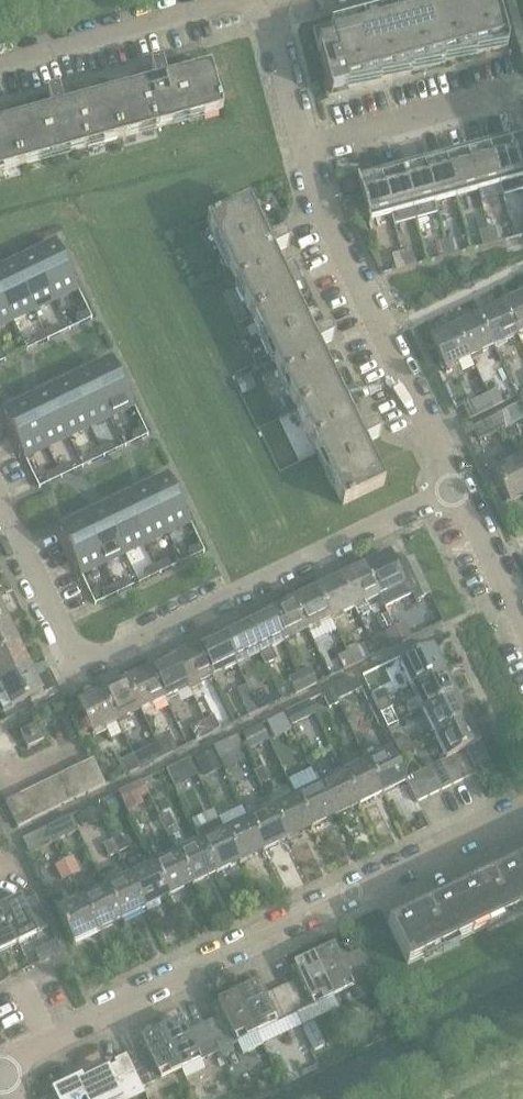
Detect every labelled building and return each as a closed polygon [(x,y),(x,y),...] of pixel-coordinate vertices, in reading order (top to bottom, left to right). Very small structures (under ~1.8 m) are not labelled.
[(326,81),(322,82),(327,99),(349,93),(348,90),(381,82),(381,81),(413,74),(413,73),(445,65),(445,64),(477,56),(476,55),(508,48),(507,45),(508,45),(497,0),(465,0),(398,17),(396,8),(313,29),(326,81)] [(155,82),(110,94),(122,139),(223,111),(211,66),(167,78),(162,61),(151,64),(155,82)] [(52,110),(9,121),(22,166),(122,139),(110,94),(63,107),(59,90),(47,93),(52,110)] [(22,166),(9,121),(0,124),(0,172),(22,166)] [(510,138),(522,187),(522,134),(510,138)] [(488,144),(500,186),(502,196),(522,190),(522,187),(510,138),(488,144)] [(488,144),(466,149),(478,192),(500,186),(488,144)] [(466,149),(445,155),(456,198),(478,192),(466,149)] [(445,155),(423,161),(435,204),(456,198),(445,155)] [(423,161),(401,167),(416,220),(438,214),(435,204),(423,161)] [(401,167),(380,173),(391,216),(394,226),(416,220),(401,167)] [(358,177),(357,178),(365,206),(362,206),(365,217),(368,217),(369,223),(371,223),(370,221),(391,216),(380,173),(359,179),(358,177)] [(354,180),(341,183),(344,195),(357,191),(354,180)] [(207,223),(252,318),(294,298),(273,255),(289,247),(284,237),(268,244),(248,203),(207,223)] [(498,227),(488,230),(492,245),(502,242),(498,227)] [(479,233),(483,248),(492,245),(488,230),(479,233)] [(455,239),(445,242),(449,257),(459,254),(455,239)] [(436,244),(440,259),(449,257),(445,242),(436,244)] [(57,246),(35,257),(55,298),(77,287),(57,246)] [(411,251),(402,254),(406,269),(415,266),(411,251)] [(392,256),(397,271),(406,269),(402,254),(392,256)] [(35,257),(13,267),(33,309),(55,298),(35,257)] [(0,273),(0,294),(12,319),(33,309),(13,267),(0,273)] [(12,319),(0,294),(0,325),(12,319)] [(503,306),(518,336),(522,334),(522,296),(503,306)] [(294,298),(252,318),(297,411),(339,391),(318,348),(334,341),(329,330),(313,338),(294,298)] [(503,306),(479,317),(494,347),(518,336),(503,306)] [(88,311),(76,317),(80,325),(92,319),(88,311)] [(479,317),(456,328),(471,359),(477,373),(501,361),(494,347),(479,317)] [(56,326),(44,332),(48,340),(60,334),(56,326)] [(456,328),(431,340),(446,371),(471,359),(456,328)] [(44,332),(32,338),(36,346),(48,340),(44,332)] [(14,347),(2,353),(5,360),(17,355),(14,347)] [(113,363),(91,373),(111,415),(133,404),(113,363)] [(91,373),(69,384),(89,425),(111,415),(91,373)] [(248,377),(237,382),(243,395),(254,390),(248,377)] [(69,384),(48,394),(68,436),(89,425),(69,384)] [(497,390),(488,395),(494,408),(504,404),(497,390)] [(339,391),(297,411),(343,506),(385,486),(365,445),(381,437),(376,427),(360,434),(339,391)] [(48,394),(27,404),(47,446),(68,436),(48,394)] [(494,408),(488,395),(463,406),(470,420),(494,408)] [(27,404),(4,415),(24,457),(47,446),(27,404)] [(507,410),(497,415),(504,428),(513,424),(507,410)] [(504,428),(497,415),(473,426),(480,440),(504,428)] [(513,424),(504,428),(510,440),(520,435),(515,425),(514,425),(513,424)] [(144,428),(136,431),(140,439),(148,436),(144,428)] [(113,443),(101,449),(104,456),(116,451),(113,443)] [(101,449),(89,454),(93,462),(104,456),(101,449)] [(520,460),(495,472),(510,503),(522,496),(522,468),(520,460)] [(70,464),(58,469),(62,477),(74,471),(70,464)] [(58,469),(46,475),(50,483),(62,477),(58,469)] [(169,479),(147,490),(167,531),(189,521),(169,479)] [(147,490),(126,500),(146,542),(167,531),(147,490)] [(126,500),(104,510),(124,552),(146,542),(126,500)] [(104,510),(83,521),(103,562),(124,552),(104,510)] [(83,521),(60,532),(80,573),(103,562),(83,521)] [(200,545),(188,550),(192,558),(204,552),(200,545)] [(365,566),(379,597),(385,609),(413,595),(416,601),(430,595),(413,559),(399,565),(407,582),(403,584),(389,555),(365,566)] [(169,560),(157,565),(161,573),(172,567),(169,560)] [(157,565),(145,571),(149,579),(161,573),(157,565)] [(365,566),(341,578),(355,608),(379,597),(365,566)] [(341,578),(317,589),(332,620),(355,608),(341,578)] [(126,580),(114,586),(118,594),(130,588),(126,580)] [(114,586),(102,592),(106,599),(118,594),(114,586)] [(317,589),(294,601),(308,631),(332,620),(317,589)] [(294,601),(270,612),(284,643),(308,631),(294,601)] [(270,612),(246,624),(260,654),(266,666),(277,661),(271,649),(284,643),(270,612)] [(0,624),(0,653),(19,644),(8,620),(0,624)] [(246,624),(222,635),(237,666),(260,654),(246,624)] [(404,625),(395,630),(402,643),(411,639),(404,625)] [(386,634),(393,648),(402,643),(395,630),(386,634)] [(222,635),(198,647),(213,677),(237,666),(222,635)] [(0,653),(0,683),(30,668),(19,644),(0,653)] [(198,647),(175,658),(189,689),(189,688),(191,692),(203,687),(201,683),(213,677),(198,647)] [(400,664),(412,688),(446,672),(434,647),(400,664)] [(357,648),(348,653),(354,666),(363,662),(357,648)] [(338,657),(345,671),(354,666),(348,653),(338,657)] [(175,658),(151,669),(165,700),(189,689),(175,658)] [(0,683),(6,694),(0,697),(0,703),(4,711),(12,707),(30,699),(31,701),(40,697),(38,694),(42,692),(30,668),(0,683)] [(151,669),(127,681),(142,711),(165,700),(151,669)] [(309,671),(300,676),(307,689),(316,685),(309,671)] [(446,672),(412,688),(423,712),(457,695),(446,672)] [(291,680),(297,694),(307,689),(300,676),(291,680)] [(333,691),(338,701),(362,690),(357,679),(333,691)] [(127,681),(103,692),(118,723),(142,711),(127,681)] [(385,690),(372,696),(377,705),(389,699),(385,690)] [(333,691),(323,695),(329,706),(338,701),(333,691)] [(103,692),(79,704),(93,735),(105,729),(108,735),(107,737),(108,740),(111,741),(112,742),(124,736),(118,723),(103,692)] [(262,694),(252,698),(259,712),(268,708),(262,694)] [(457,695),(423,712),(435,736),(469,719),(457,695)] [(243,703),(250,717),(259,712),(252,698),(243,703)] [(389,699),(377,705),(381,714),(394,708),(389,699)] [(311,717),(305,704),(286,713),(292,726),(311,717)] [(79,705),(69,710),(72,717),(82,713),(79,705)] [(286,714),(285,714),(266,724),(273,738),(293,729),(286,714)] [(205,721),(211,735),(221,731),(214,717),(205,721)] [(476,770),(490,763),(480,743),(469,719),(435,736),(446,760),(454,756),(466,750),(476,770)] [(205,721),(196,726),(202,740),(211,735),(205,721)] [(19,733),(22,738),(27,750),(44,742),(36,725),(19,733)] [(262,726),(244,735),(250,747),(268,738),(262,726)] [(238,737),(214,748),(215,750),(220,761),(244,749),(238,737)] [(408,738),(395,744),(399,752),(412,746),(408,738)] [(166,740),(157,744),(164,758),(173,754),(166,740)] [(412,746),(399,752),(404,761),(417,755),(412,746)] [(148,749),(134,756),(140,769),(155,762),(148,749)] [(215,750),(197,758),(205,773),(222,765),(220,761),(215,750)] [(391,750),(367,762),(383,796),(408,784),(406,780),(391,750)] [(478,774),(476,770),(466,750),(454,756),(465,780),(478,774)] [(134,756),(124,760),(130,774),(140,769),(134,756)] [(454,756),(446,760),(442,762),(453,786),(465,780),(454,756)] [(94,760),(81,767),(93,792),(106,786),(94,760)] [(189,760),(167,771),(175,787),(197,776),(189,760)] [(367,762),(343,773),(360,807),(383,796),(367,762)] [(442,762),(430,768),(441,792),(453,786),(442,762)] [(81,767),(69,773),(81,798),(93,792),(81,767)] [(430,768),(418,774),(429,797),(441,792),(430,768)] [(69,773),(56,779),(68,804),(81,798),(69,773)] [(343,773),(319,785),(336,819),(360,807),(343,773)] [(418,774),(406,780),(408,784),(417,803),(429,797),(418,774)] [(56,779),(44,785),(56,810),(68,804),(56,779)] [(44,785),(32,790),(44,816),(56,810),(44,785)] [(319,785),(296,796),(312,830),(336,819),(319,785)] [(141,799),(135,786),(119,794),(126,807),(141,799)] [(32,790),(19,797),(31,822),(44,816),(32,790)] [(296,796),(272,807),(288,842),(312,830),(296,796)] [(31,822),(19,797),(6,803),(19,828),(31,822)] [(258,814),(248,819),(265,853),(288,842),(272,807),(268,799),(254,806),(258,814)] [(95,807),(82,813),(88,825),(100,819),(95,807)] [(72,817),(48,829),(55,843),(79,832),(72,817)] [(248,819),(224,830),(241,865),(265,853),(248,819)] [(23,840),(31,855),(55,843),(48,829),(23,840)] [(224,830),(201,842),(217,876),(241,865),(224,830)] [(121,836),(112,841),(118,853),(127,849),(121,836)] [(112,841),(103,845),(109,858),(118,853),(112,841)] [(201,842),(177,853),(194,887),(217,876),(201,842)] [(177,853),(153,865),(170,899),(194,887),(177,853)] [(73,859),(64,863),(72,878),(81,874),(73,859)] [(64,863),(56,867),(63,882),(72,878),(64,863)] [(454,893),(474,934),(522,911),(522,876),(517,863),(492,875),(490,871),(476,877),(478,882),(454,893)] [(153,865),(129,876),(146,910),(170,899),(153,865)] [(129,876),(106,888),(122,922),(146,910),(129,876)] [(106,888),(82,899),(99,933),(122,922),(106,888)] [(414,912),(389,924),(408,966),(474,934),(454,893),(428,905),(426,901),(412,908),(414,912)] [(21,899),(0,908),(18,945),(39,935),(37,931),(49,926),(35,897),(23,902),(21,899)] [(99,933),(82,899),(58,911),(74,945),(99,933)] [(0,909),(0,954),(18,945),(0,908),(0,909)] [(335,948),(315,957),(334,997),(372,979),(359,951),(341,960),(335,948)] [(300,979),(282,988),(296,1015),(334,997),(315,957),(294,967),(300,979)] [(259,984),(239,994),(258,1033),(296,1015),(282,988),(265,996),(259,984)] [(224,1016),(206,1024),(220,1052),(222,1057),(233,1052),(231,1046),(238,1043),(243,1055),(263,1046),(257,1034),(258,1033),(239,994),(218,1004),(224,1016)] [(183,1021),(162,1030),(181,1070),(220,1052),(206,1024),(188,1033),(183,1021)] [(315,1023),(303,1029),(314,1053),(326,1047),(315,1023)] [(148,1052),(130,1061),(143,1089),(181,1070),(162,1030),(142,1040),(148,1052)] [(146,1094),(143,1089),(130,1061),(127,1055),(115,1061),(117,1065),(84,1081),(82,1077),(52,1091),(56,1098),(134,1098),(146,1094)]
